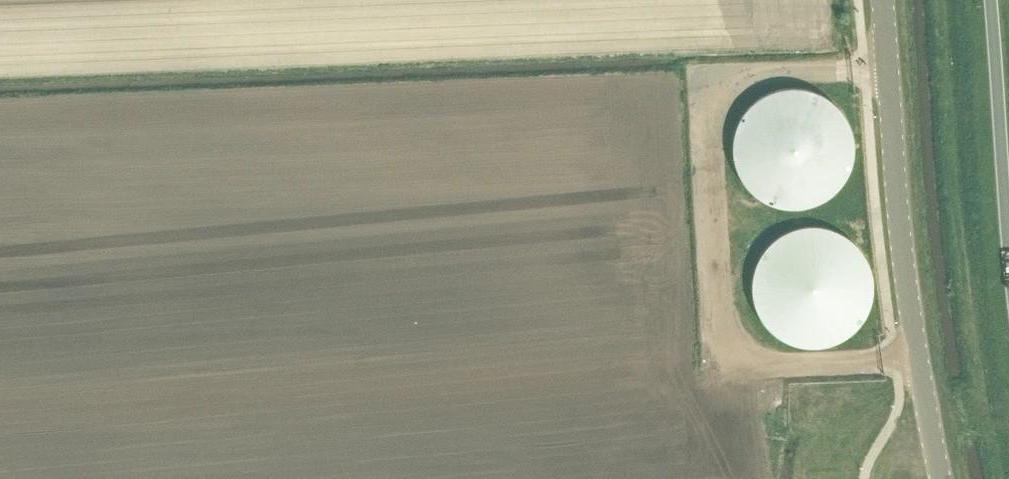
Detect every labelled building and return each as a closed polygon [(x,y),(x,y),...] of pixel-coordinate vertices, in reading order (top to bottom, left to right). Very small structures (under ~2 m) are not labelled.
[(765,95),(763,96),(761,97),(759,98),(758,99),(756,101),(754,102),(753,104),(751,105),(749,107),(748,108),(747,110),(745,112),(744,113),(743,115),(742,117),(740,119),(739,121),(738,123),(738,125),(737,127),(736,129),(735,131),(735,133),(734,135),(734,137),(733,140),(733,142),(733,144),(733,146),(733,148),(733,150),(733,153),(733,155),(733,157),(734,159),(734,161),(735,163),(735,166),(736,168),(737,170),(738,172),(738,174),(739,176),(740,178),(742,180),(743,181),(744,183),(745,185),(747,187),(748,188),(749,190),(751,192),(753,193),(754,195),(756,196),(758,197),(759,199),(761,200),(763,201),(765,202),(767,203),(769,204),(771,205),(773,205),(775,206),(777,207),(779,207),(782,208),(784,208),(786,209),(788,209),(790,209),(792,209),(795,209),(797,209),(799,209),(801,209),(803,208),(806,208),(808,207),(810,207),(812,206),(814,205),(816,205),(818,204),(820,203),(822,202),(824,201),(826,200),(828,199),(829,197),(831,196),(833,195),(834,193),(836,192),(838,190),(839,188),(840,187),(842,185),(843,183),(844,181),(846,180),(847,178),(848,176),(849,174),(849,172),(850,170),(851,168),(852,166),(852,163),(853,161),(853,159),(854,157),(854,155),(854,153),(854,150),(854,148),(854,146),(854,144),(854,142),(854,140),(853,137),(853,135),(852,133),(852,131),(851,129),(850,127),(849,125),(849,123),(848,121),(847,119),(846,117),(844,115),(843,113),(842,112),(840,110),(839,108),(838,107),(836,105),(834,104),(833,102),(831,101),(829,99),(828,98),(826,97),(824,96),(822,95),(820,94),(818,93),(816,92),(814,91),(812,90),(810,90),(808,89),(806,89),(803,88),(801,88),(799,88),(797,88),(795,88),(792,88),(790,88),(788,88),(786,88),(784,88),(782,89),(779,89),(777,90),(775,90),(773,91),(771,92),(769,93),(767,94),(765,95)] [(873,298),(874,286),(872,275),(869,263),(862,251),(853,241),(841,233),(827,228),(813,226),(800,227),(789,231),(779,236),(770,244),(762,254),(755,266),(752,280),(752,295),(756,308),(762,321),(770,331),(780,338),(789,343),(801,347),(814,348),(828,346),(841,340),(853,332),(863,322),(869,310),(873,298)]
